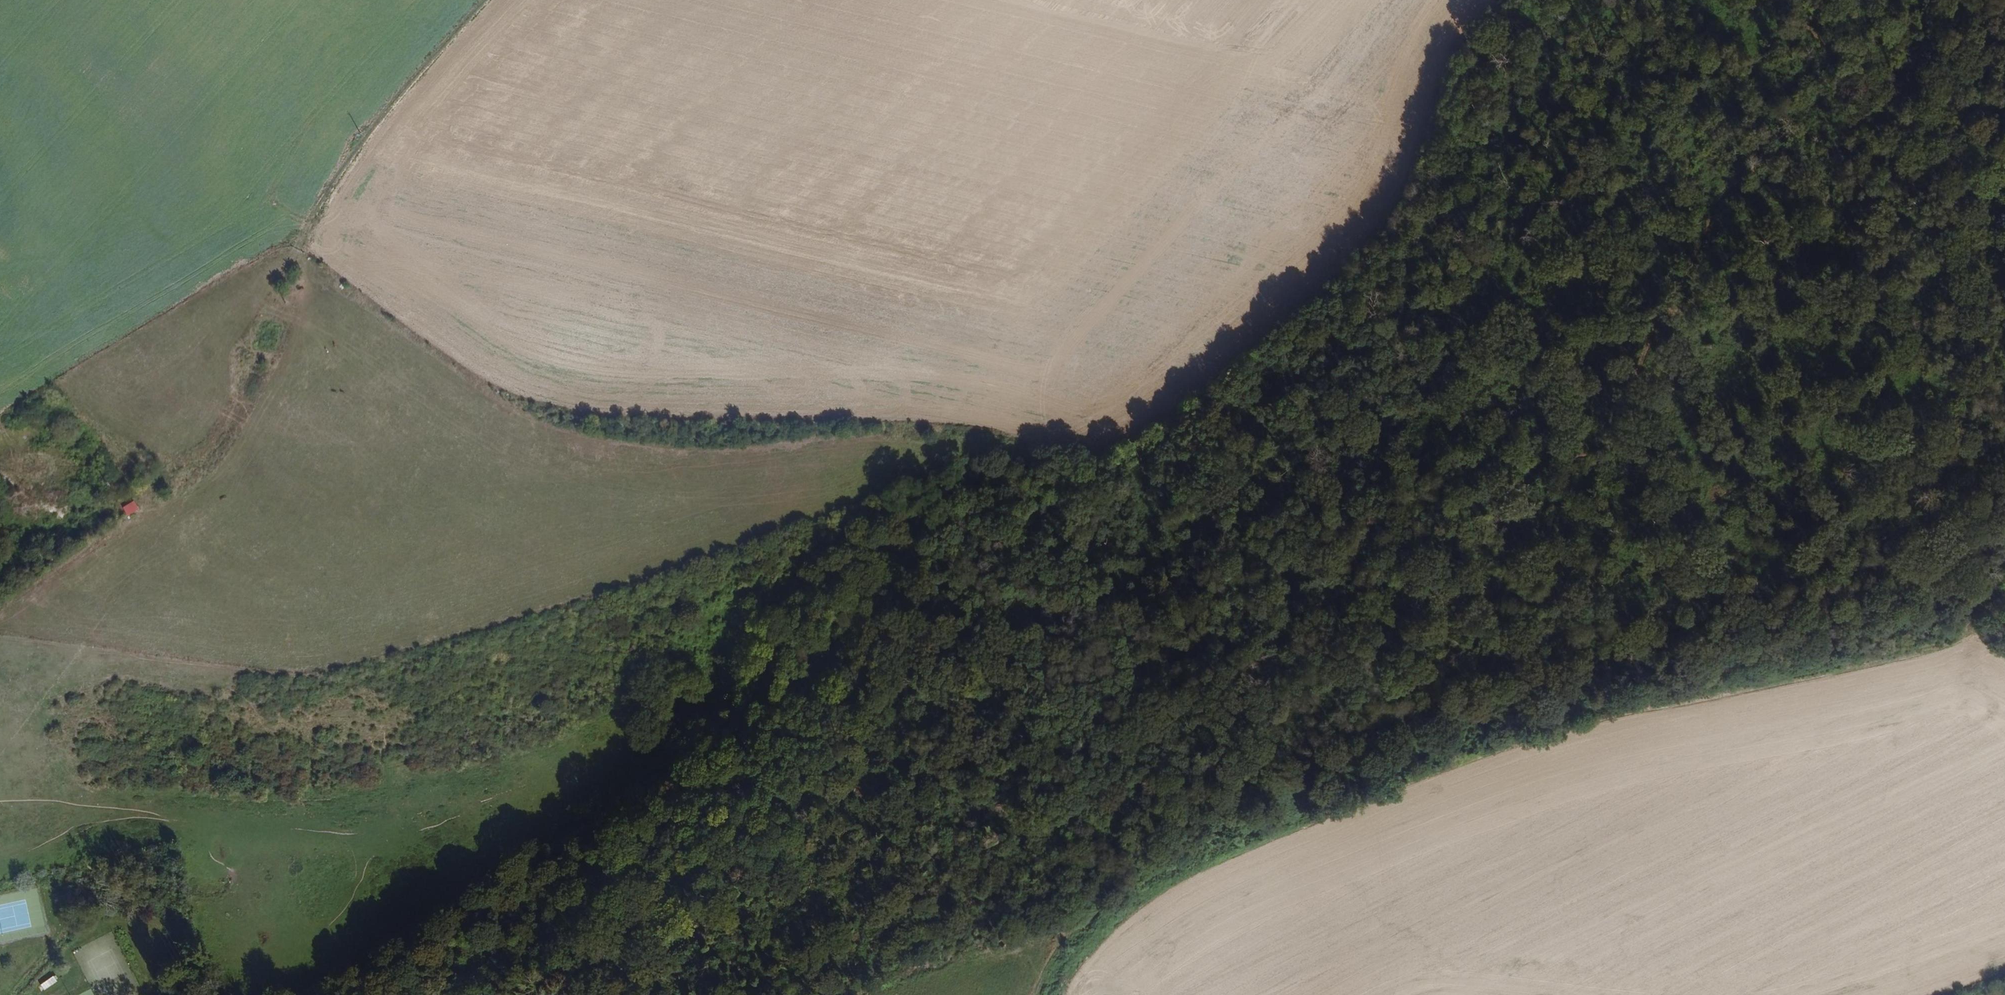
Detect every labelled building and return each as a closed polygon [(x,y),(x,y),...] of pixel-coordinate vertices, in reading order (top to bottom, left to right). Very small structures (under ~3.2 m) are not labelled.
[(139,509),(134,502),(122,509),(127,517),(139,509)]
